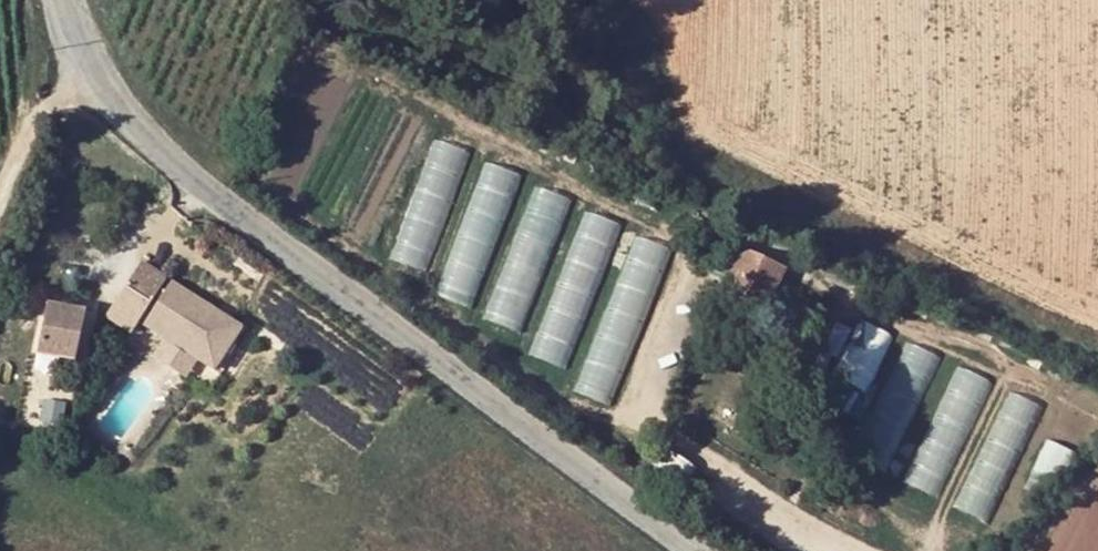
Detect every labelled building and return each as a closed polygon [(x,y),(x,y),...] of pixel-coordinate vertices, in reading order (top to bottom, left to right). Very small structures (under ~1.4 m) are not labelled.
[(392,258),(427,272),(474,154),(439,140),(392,258)] [(437,302),(472,315),(525,178),(490,164),(437,302)] [(486,320),(522,334),(573,200),(538,186),(486,320)] [(531,355),(565,369),(625,227),(591,213),(531,355)] [(673,253),(636,239),(574,396),(612,410),(673,253)] [(765,310),(784,268),(742,249),(723,291),(765,310)] [(131,332),(166,279),(141,263),(107,316),(131,332)] [(144,326),(213,370),(240,329),(171,284),(144,326)] [(37,356),(75,363),(86,314),(47,307),(37,356)] [(894,338),(861,322),(823,405),(857,420),(894,338)] [(943,356),(909,341),(855,459),(889,474),(943,356)] [(994,383),(960,367),(906,486),(940,501),(994,383)] [(1044,407),(1010,391),(956,510),(991,525),(1044,407)] [(1073,397),(1046,459),(1076,472),(1097,421),(1097,407),(1073,397)]
